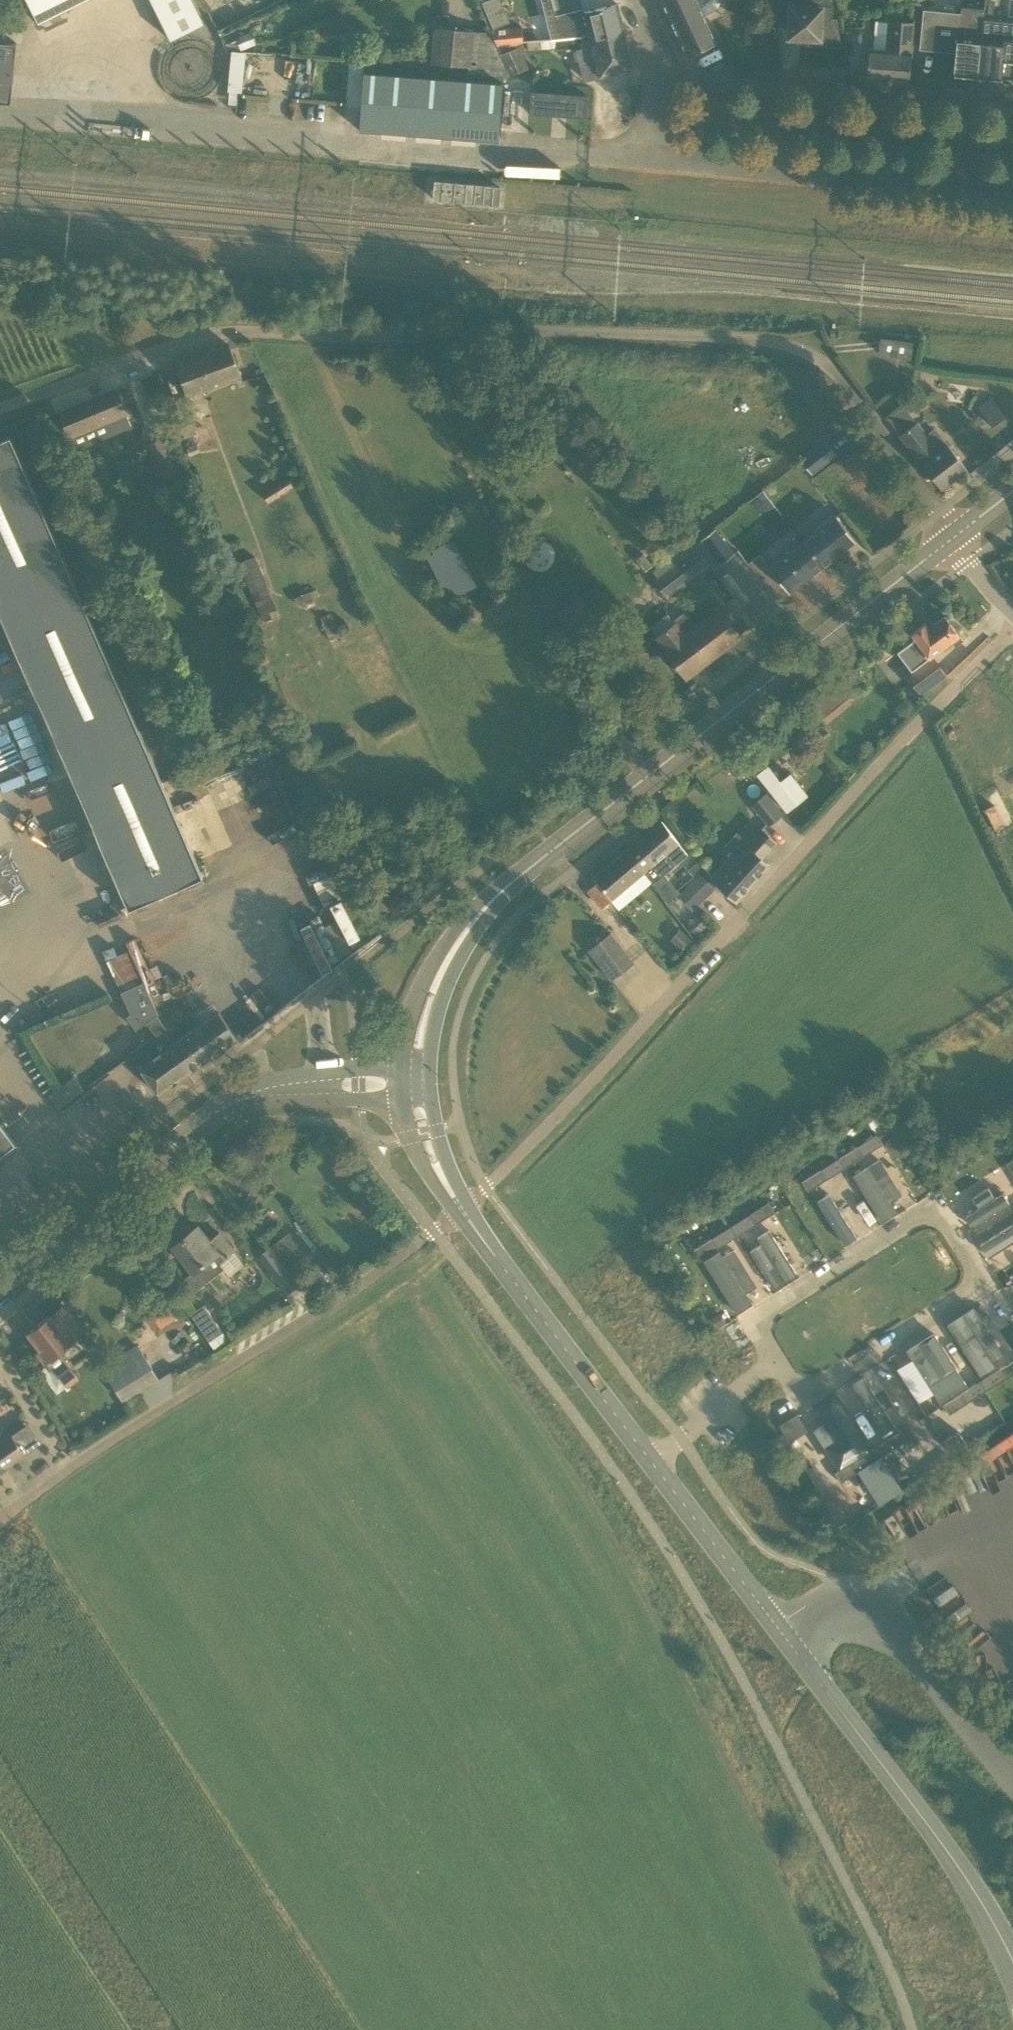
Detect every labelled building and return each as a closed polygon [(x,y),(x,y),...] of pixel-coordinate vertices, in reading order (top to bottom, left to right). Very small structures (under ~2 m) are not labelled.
[(37,22),(83,0),(26,0),(37,22)] [(159,14),(188,0),(152,0),(159,14)] [(566,40),(579,39),(623,25),(618,3),(583,12),(580,0),(552,0),(555,14),(561,13),(567,38),(566,38),(566,40)] [(687,55),(716,42),(703,14),(718,8),(720,2),(720,0),(662,0),(687,55)] [(786,39),(808,40),(808,45),(822,46),(823,26),(833,27),(833,20),(831,20),(832,13),(834,13),(834,5),(824,5),(824,4),(805,3),(805,0),(790,0),(790,3),(788,2),(786,39)] [(983,20),(984,11),(984,8),(973,7),(961,6),(959,23),(958,23),(954,75),(979,77),(983,20)] [(983,20),(979,77),(1002,79),(1002,78),(1012,79),(1012,17),(1009,17),(1009,22),(983,20)] [(909,85),(914,22),(888,20),(886,49),(869,48),(866,81),(909,85)] [(754,21),(754,43),(766,43),(766,21),(754,21)] [(633,64),(623,25),(579,39),(566,40),(526,41),(526,49),(566,49),(567,50),(578,49),(586,80),(629,69),(633,64)] [(492,32),(436,26),(432,62),(469,66),(468,72),(510,76),(513,75),(497,42),(491,29),(490,29),(492,32)] [(497,42),(522,40),(520,26),(491,29),(497,42)] [(513,75),(529,68),(519,46),(523,46),(522,40),(497,42),(513,75)] [(357,73),(352,130),(492,140),(496,83),(357,73)] [(588,95),(531,91),(530,113),(586,117),(588,95)] [(436,175),(434,193),(500,199),(502,181),(436,175)] [(913,340),(908,340),(881,337),(878,355),(911,359),(913,340)] [(187,396),(241,375),(230,345),(176,365),(187,396)] [(71,438),(106,424),(109,434),(131,426),(116,388),(60,411),(71,438)] [(992,426),(1005,417),(990,396),(977,406),(992,426)] [(183,438),(199,432),(192,413),(176,419),(183,438)] [(966,468),(947,443),(934,427),(928,433),(918,421),(916,422),(900,435),(941,488),(966,468)] [(203,876),(13,436),(0,441),(0,613),(129,908),(203,876)] [(162,485),(182,476),(166,437),(145,446),(162,485)] [(800,459),(809,471),(835,452),(825,439),(800,459)] [(269,502),(296,485),(291,477),(264,494),(269,502)] [(109,527),(117,524),(110,509),(102,512),(109,527)] [(836,515),(802,541),(822,566),(855,540),(836,515)] [(713,530),(704,537),(721,562),(732,553),(713,530)] [(704,537),(696,544),(697,546),(697,547),(711,566),(713,568),(721,562),(704,537)] [(822,566),(802,541),(769,567),(789,592),(822,566)] [(454,544),(430,555),(439,574),(463,563),(454,544)] [(668,598),(711,566),(697,547),(654,579),(668,598)] [(264,624),(280,617),(254,555),(238,562),(264,624)] [(737,630),(718,607),(692,628),(684,615),(675,623),(668,613),(650,626),(657,636),(655,638),(684,671),(737,630)] [(962,639),(945,615),(929,627),(926,622),(912,632),(916,638),(905,646),(918,664),(906,673),(921,695),(949,675),(933,654),(953,640),(955,644),(962,639)] [(768,764),(756,773),(786,812),(808,795),(791,773),(781,781),(768,764)] [(768,826),(784,814),(767,792),(751,805),(768,826)] [(662,821),(628,849),(646,870),(645,872),(652,881),(654,883),(688,853),(679,843),(680,842),(662,821)] [(735,851),(711,878),(736,901),(769,864),(761,857),(768,850),(769,850),(769,849),(775,842),(776,842),(777,841),(776,840),(775,840),(763,829),(762,828),(747,845),(751,849),(742,858),(735,851)] [(646,870),(628,849),(594,878),(598,882),(589,890),(603,907),(611,900),(619,909),(652,881),(645,872),(646,870)] [(693,908),(713,889),(699,874),(679,894),(693,908)] [(611,979),(634,961),(611,932),(588,949),(611,979)] [(107,958),(121,990),(142,980),(127,949),(107,958)] [(159,1094),(189,1072),(170,1045),(173,1043),(165,1031),(167,1029),(157,1013),(158,1013),(142,980),(121,990),(130,1012),(126,1015),(135,1028),(147,1021),(155,1033),(129,1051),(136,1061),(138,1060),(140,1063),(138,1065),(159,1094)] [(170,1045),(189,1072),(238,1038),(218,1010),(204,1021),(183,1036),(173,1043),(170,1045)] [(49,1092),(56,1104),(81,1089),(74,1077),(49,1092)] [(15,1143),(0,1123),(0,1155),(15,1143)] [(858,1145),(839,1157),(846,1167),(864,1155),(858,1145)] [(853,1175),(882,1220),(899,1210),(892,1199),(902,1193),(887,1170),(877,1176),(869,1164),(853,1175)] [(808,1191),(827,1179),(821,1169),(802,1181),(808,1191)] [(1005,1183),(1012,1196),(1012,1195),(1012,1178),(1005,1183)] [(966,1215),(974,1227),(1011,1204),(1004,1192),(997,1196),(990,1186),(974,1197),(980,1207),(966,1215)] [(829,1193),(817,1201),(845,1245),(857,1237),(829,1193)] [(749,1214),(756,1224),(774,1212),(768,1202),(749,1214)] [(258,1234),(276,1220),(268,1210),(250,1224),(258,1234)] [(749,1214),(731,1225),(737,1235),(756,1224),(749,1214)] [(990,1256),(1012,1242),(1012,1223),(981,1243),(990,1256)] [(209,1240),(198,1226),(173,1245),(193,1271),(184,1278),(194,1291),(224,1268),(220,1262),(234,1251),(219,1232),(209,1240)] [(748,1246),(776,1290),(787,1282),(774,1262),(788,1253),(773,1230),(748,1246)] [(288,1294),(318,1270),(288,1233),(259,1257),(288,1294)] [(718,1246),(712,1236),(693,1249),(700,1259),(718,1246)] [(705,1259),(737,1312),(753,1303),(746,1291),(757,1284),(735,1248),(724,1255),(720,1250),(705,1259)] [(38,1350),(57,1374),(70,1365),(59,1351),(85,1331),(63,1303),(29,1330),(43,1347),(38,1350)] [(210,1340),(222,1332),(204,1304),(191,1313),(210,1340)] [(947,1323),(981,1375),(996,1365),(993,1360),(1005,1353),(974,1306),(947,1323)] [(713,1316),(719,1324),(725,1320),(720,1312),(713,1316)] [(965,1379),(934,1332),(919,1341),(926,1352),(914,1360),(937,1397),(965,1379)] [(125,1400),(158,1379),(143,1357),(110,1378),(125,1400)] [(1005,1379),(1012,1373),(1012,1360),(999,1369),(1005,1379)] [(80,1378),(70,1365),(57,1374),(68,1387),(80,1378)] [(870,1383),(858,1391),(878,1421),(898,1408),(886,1389),(877,1394),(870,1383)] [(871,1449),(835,1391),(815,1403),(837,1438),(825,1445),(839,1469),(871,1449)] [(949,1414),(968,1402),(962,1392),(943,1404),(949,1414)] [(786,1439),(804,1429),(796,1414),(778,1423),(786,1439)] [(916,1435),(910,1425),(891,1437),(897,1447),(916,1435)] [(957,1429),(942,1437),(952,1454),(966,1446),(957,1429)] [(6,1468),(6,1467),(24,1454),(11,1435),(0,1443),(0,1472),(6,1468)] [(881,1457),(897,1447),(891,1437),(872,1449),(878,1459),(881,1457)] [(878,1459),(872,1449),(853,1461),(859,1470),(878,1459)] [(859,1470),(858,1471),(879,1504),(902,1489),(881,1457),(878,1459),(859,1470)] [(858,1471),(859,1470),(853,1461),(835,1472),(841,1482),(858,1471)]
